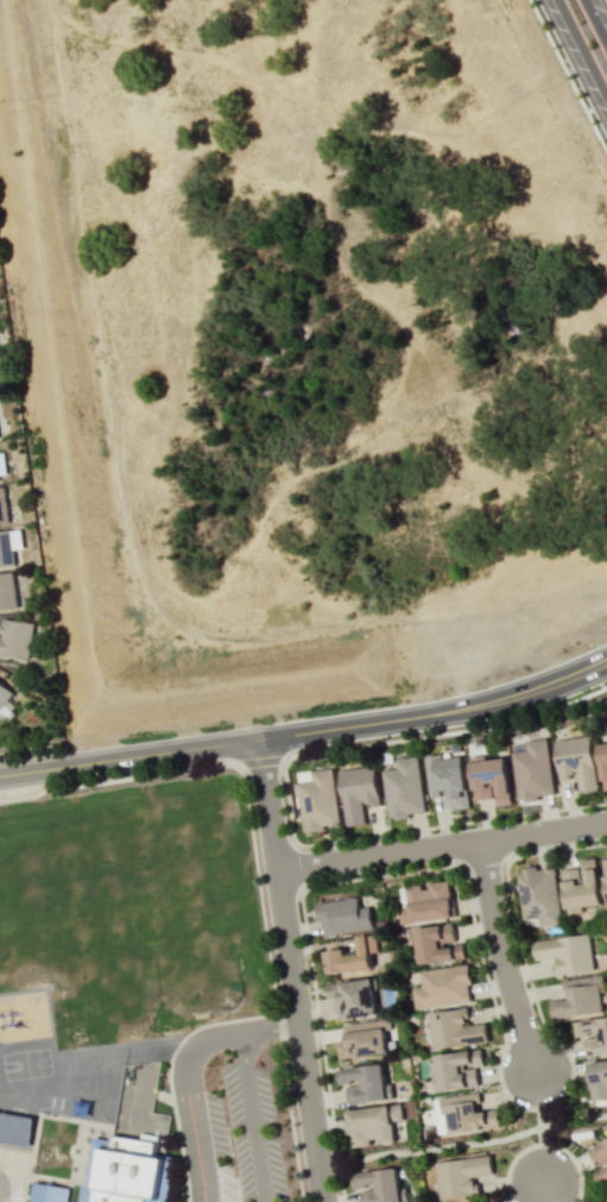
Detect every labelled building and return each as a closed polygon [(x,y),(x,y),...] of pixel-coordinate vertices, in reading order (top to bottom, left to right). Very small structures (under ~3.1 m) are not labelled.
[(9,523),(3,486),(0,487),(0,525),(9,523)] [(12,549),(19,548),(17,530),(0,531),(0,568),(14,567),(12,549)] [(14,573),(0,574),(0,610),(15,610),(14,573)] [(30,659),(35,623),(1,619),(0,628),(0,655),(30,659)] [(3,723),(15,707),(6,700),(12,693),(0,684),(0,720),(3,723)] [(579,793),(597,791),(591,736),(555,740),(559,778),(577,776),(579,793)] [(518,802),(539,800),(538,796),(554,794),(548,738),(526,741),(527,750),(512,752),(518,802)] [(604,791),(606,790),(606,743),(598,744),(604,791)] [(425,758),(429,795),(449,793),(451,810),(468,808),(463,754),(425,758)] [(426,814),(418,756),(396,759),(398,768),(383,770),(389,819),(426,814)] [(506,756),(470,759),(474,800),(490,799),(488,783),(495,782),(497,805),(511,804),(506,756)] [(365,825),(363,805),(380,804),(377,767),(340,770),(345,827),(365,825)] [(601,905),(596,858),(582,859),(584,883),(578,884),(576,869),(561,871),(566,915),(581,913),(580,907),(601,905)] [(523,919),(539,917),(540,927),(560,924),(553,866),(517,871),(523,919)] [(406,886),(410,923),(454,918),(450,880),(425,883),(425,884),(406,886)] [(317,902),(321,935),(372,929),(370,907),(359,908),(357,897),(317,902)] [(418,964),(464,958),(462,943),(454,944),(452,924),(414,928),(418,964)] [(325,951),(327,975),(371,970),(369,953),(376,952),(375,935),(357,936),(358,953),(345,955),(344,949),(325,951)] [(594,971),(591,935),(533,940),(535,960),(553,958),(554,975),(594,971)] [(414,1009),(471,1001),(466,964),(418,971),(420,986),(411,988),(414,1009)] [(563,979),(564,999),(549,1001),(551,1018),(604,1013),(600,976),(563,979)] [(330,983),(334,1019),(376,1015),(372,979),(330,983)] [(432,1049),(487,1042),(485,1023),(467,1025),(465,1008),(427,1013),(432,1049)] [(574,1038),(583,1037),(584,1056),(606,1055),(606,1018),(573,1021),(574,1038)] [(343,1027),(345,1040),(335,1042),(338,1059),(386,1052),(382,1022),(343,1027)] [(435,1055),(439,1091),(477,1086),(475,1066),(482,1065),(481,1049),(435,1055)] [(591,1098),(606,1097),(606,1060),(589,1061),(591,1098)] [(337,1069),(338,1085),(347,1084),(349,1104),(392,1100),(390,1083),(384,1083),(382,1064),(337,1069)] [(440,1098),(445,1134),(499,1127),(496,1109),(479,1111),(477,1093),(440,1098)] [(346,1109),(349,1147),(370,1145),(370,1143),(403,1140),(400,1105),(346,1109)] [(175,1156),(168,1201),(156,1201),(79,1201),(82,1183),(86,1184),(94,1135),(112,1139),(113,1134),(157,1141),(156,1152),(175,1156)] [(606,1179),(606,1139),(588,1148),(596,1167),(601,1165),(606,1179)] [(477,1195),(475,1177),(492,1175),(490,1156),(435,1162),(439,1199),(477,1195)] [(397,1169),(351,1172),(352,1188),(375,1186),(375,1190),(361,1191),(362,1201),(400,1201),(397,1169)] [(70,1187),(67,1201),(30,1201),(33,1182),(70,1187)]
